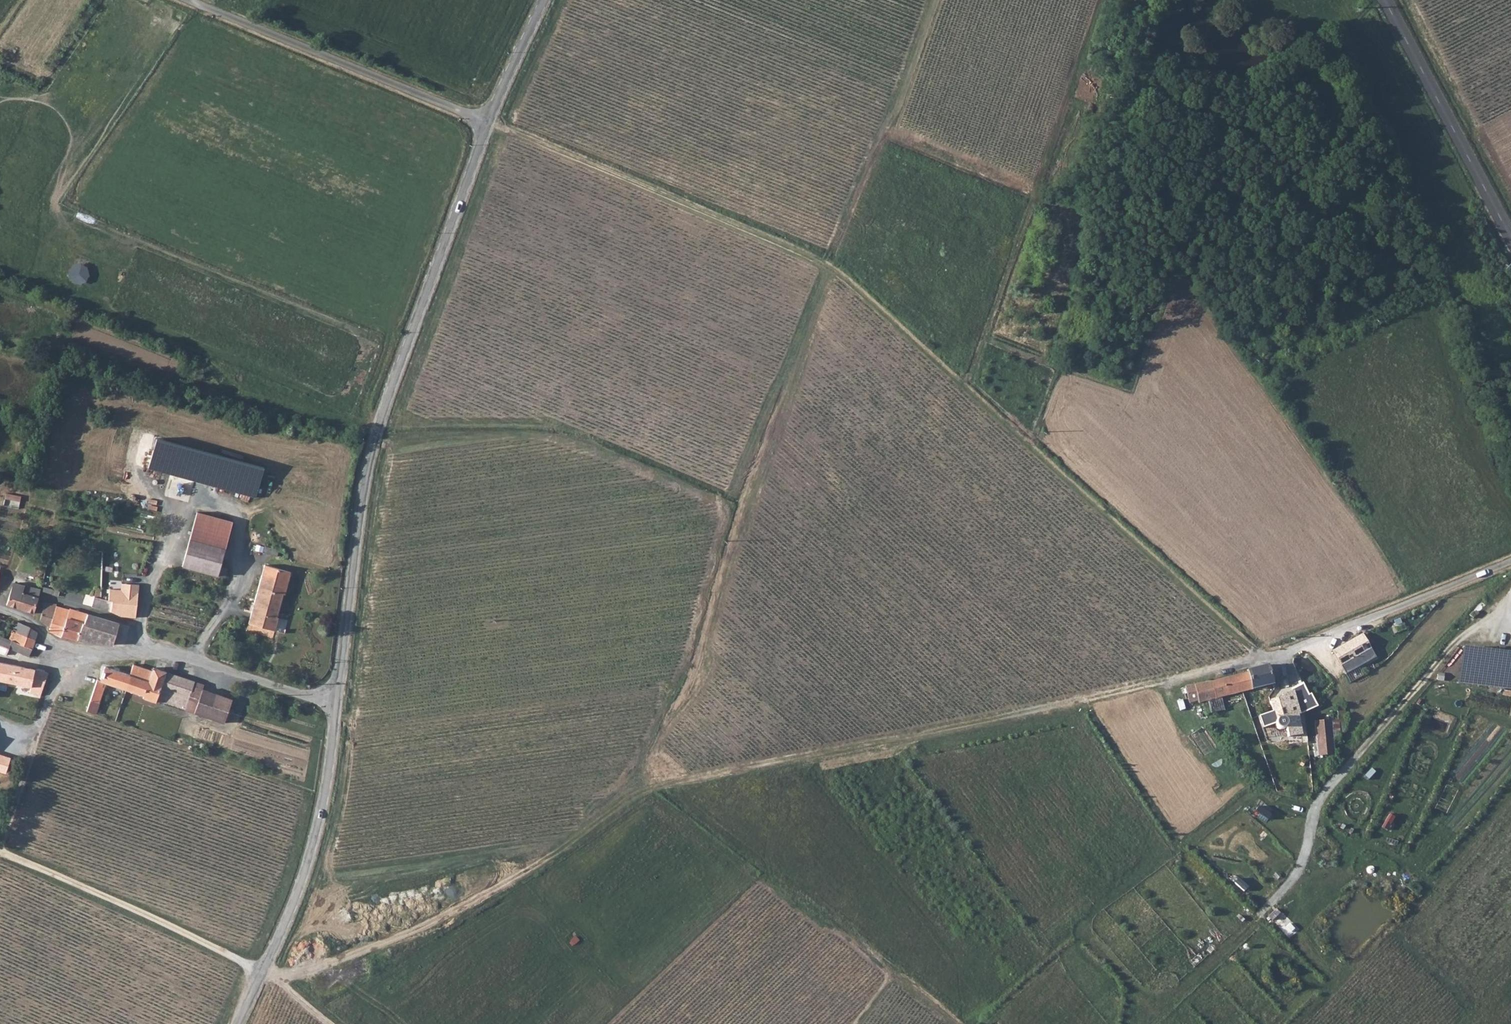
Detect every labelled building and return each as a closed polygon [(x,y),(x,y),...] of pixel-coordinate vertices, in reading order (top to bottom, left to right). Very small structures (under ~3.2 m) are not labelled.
[(17,508),(20,496),(4,492),(1,504),(17,508)] [(225,550),(191,540),(183,567),(218,577),(225,550)] [(285,595),(291,574),(264,567),(249,623),(275,630),(278,617),(277,616),(283,595),(285,595)] [(35,614),(41,590),(41,589),(14,583),(8,605),(35,614)] [(136,618),(139,591),(110,588),(109,599),(114,600),(113,612),(121,616),(136,618)] [(113,612),(114,600),(109,599),(101,598),(99,597),(99,609),(113,612)] [(58,613),(56,612),(57,606),(57,605),(47,603),(41,621),(51,629),(58,613)] [(83,625),(85,625),(89,613),(70,608),(69,607),(61,607),(57,606),(56,612),(58,613),(51,629),(50,633),(61,637),(77,642),(78,641),(83,625)] [(85,625),(96,628),(99,617),(89,613),(85,625)] [(119,624),(99,617),(96,628),(85,625),(83,625),(78,641),(114,646),(119,624)] [(0,637),(0,638),(0,653),(1,653),(1,649),(5,651),(8,649),(10,650),(11,649),(14,643),(18,644),(22,635),(24,626),(17,624),(10,641),(0,637)] [(39,631),(24,626),(22,635),(36,640),(39,631)] [(1381,653),(1369,631),(1364,634),(1376,657),(1381,653)] [(1366,653),(1371,660),(1376,657),(1364,634),(1363,633),(1333,650),(1343,667),(1344,666),(1366,653)] [(36,640),(22,635),(18,644),(29,648),(33,649),(36,640)] [(14,643),(11,649),(21,652),(21,654),(26,654),(29,648),(18,644),(14,643)] [(1461,648),(1457,683),(1510,689),(1510,654),(1461,648)] [(14,684),(18,666),(9,664),(0,663),(0,681),(14,684)] [(233,700),(203,690),(194,687),(196,683),(184,679),(154,668),(153,670),(134,663),(130,673),(132,674),(127,689),(145,696),(145,699),(157,703),(158,700),(197,714),(200,702),(229,712),(233,700)] [(31,694),(42,696),(50,672),(35,669),(18,666),(14,684),(32,688),(31,694)] [(101,701),(106,687),(108,682),(113,684),(127,689),(132,674),(130,673),(105,666),(101,679),(97,679),(94,689),(91,698),(101,701)] [(1253,690),(1261,688),(1273,685),(1267,666),(1248,671),(1248,674),(1238,677),(1242,693),(1253,690)] [(1196,702),(1197,705),(1208,702),(1221,698),(1242,693),(1238,677),(1210,685),(1196,687),(1196,685),(1188,687),(1191,695),(1188,696),(1190,704),(1196,702)] [(1301,715),(1318,707),(1315,700),(1312,694),(1309,695),(1304,684),(1300,686),(1298,680),(1296,681),(1292,683),(1294,688),(1291,689),(1293,692),(1282,696),(1283,699),(1270,703),(1272,709),(1268,710),(1269,714),(1263,716),(1267,728),(1271,734),(1278,730),(1279,739),(1285,739),(1285,729),(1286,729),(1288,738),(1302,735),(1301,733),(1298,716),(1301,715)] [(97,712),(101,701),(91,698),(88,709),(97,712)] [(1221,698),(1208,702),(1209,704),(1211,714),(1224,711),(1221,698)] [(197,714),(225,724),(229,712),(200,702),(197,714)] [(1204,715),(1211,714),(1209,704),(1202,706),(1203,707),(1204,715)] [(1334,755),(1333,744),(1332,739),(1340,739),(1339,723),(1344,723),(1344,709),(1336,709),(1337,721),(1314,723),(1316,746),(1317,756),(1334,755)] [(1201,727),(1190,733),(1203,755),(1214,749),(1201,727)]
